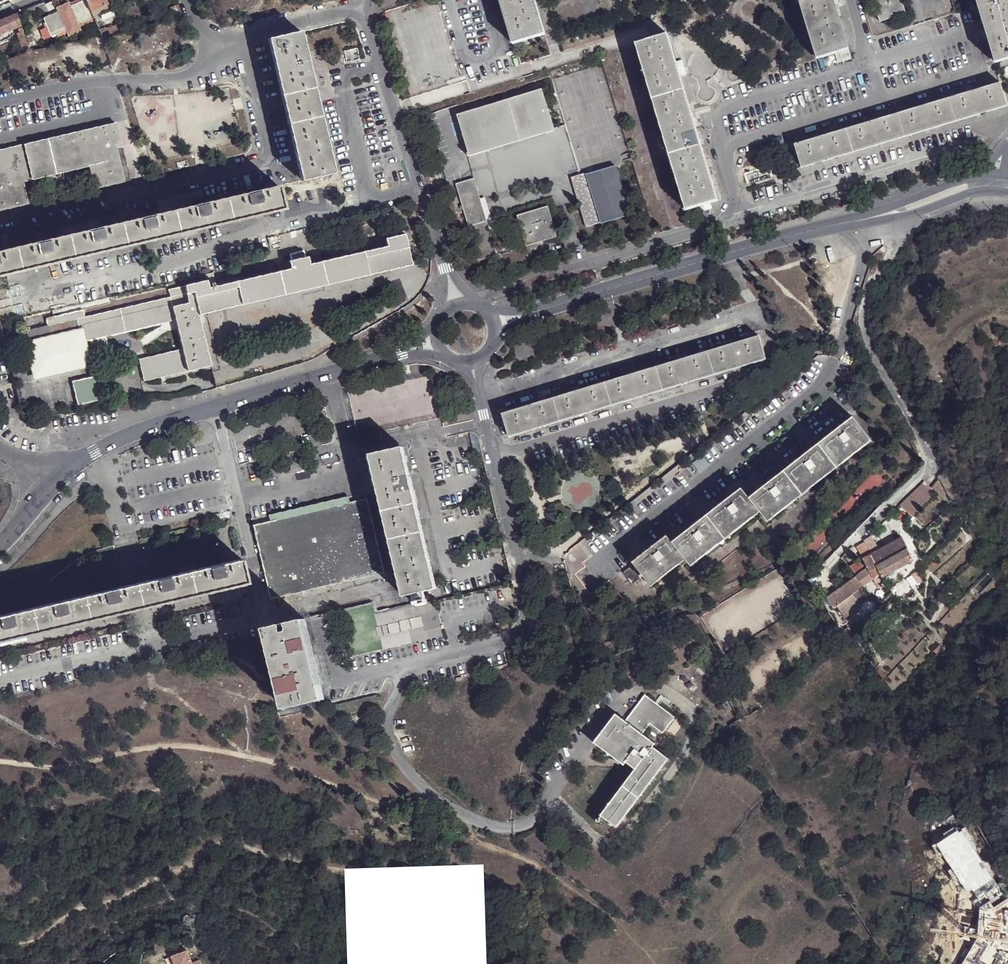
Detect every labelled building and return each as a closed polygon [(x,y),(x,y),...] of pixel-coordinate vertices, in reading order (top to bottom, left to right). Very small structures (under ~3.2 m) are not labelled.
[(85,0),(83,0),(69,6),(70,8),(56,13),(56,12),(42,18),(50,37),(64,31),(66,34),(80,29),(78,25),(93,17),(90,13),(85,0)] [(90,13),(94,11),(105,7),(107,6),(105,0),(85,0),(90,13)] [(516,44),(546,35),(536,0),(502,0),(516,44)] [(819,59),(849,49),(834,0),(801,0),(819,59)] [(881,21),(906,14),(902,0),(874,0),(881,21)] [(996,62),(1007,58),(1007,0),(977,0),(996,62)] [(70,8),(69,6),(68,2),(54,8),(56,12),(56,13),(70,8)] [(183,17),(178,6),(171,8),(175,18),(183,17)] [(105,7),(94,11),(96,16),(107,12),(105,7)] [(0,22),(0,34),(21,26),(17,14),(0,22)] [(98,30),(101,38),(119,33),(117,25),(98,30)] [(270,39),(303,181),(334,174),(302,32),(270,39)] [(695,123),(690,105),(669,34),(638,44),(687,210),(718,201),(695,123)] [(24,35),(20,36),(18,37),(24,55),(29,52),(24,35)] [(949,98),(956,121),(1007,106),(1000,83),(949,98)] [(459,115),(471,156),(555,130),(543,89),(459,115)] [(897,113),(904,136),(956,121),(949,98),(897,113)] [(693,104),(690,105),(695,123),(698,122),(693,104)] [(846,129),(853,152),(904,136),(897,113),(846,129)] [(117,125),(0,151),(0,210),(34,202),(30,186),(24,188),(22,182),(91,167),(96,187),(129,179),(117,125)] [(795,144),(802,167),(853,152),(846,129),(795,144)] [(616,168),(588,176),(601,220),(602,223),(630,215),(616,168)] [(601,220),(588,176),(587,173),(573,177),(587,224),(601,220)] [(457,184),(480,260),(498,255),(475,179),(457,184)] [(226,199),(231,222),(284,210),(279,187),(226,199)] [(231,222),(226,199),(173,211),(179,235),(231,222)] [(518,215),(528,246),(558,236),(549,206),(518,215)] [(179,235),(173,211),(120,224),(126,247),(179,235)] [(126,247),(120,224),(68,236),(73,259),(126,247)] [(387,246),(364,252),(369,276),(412,266),(405,234),(385,239),(387,246)] [(9,250),(5,235),(0,236),(0,252),(9,250)] [(73,259),(68,236),(15,248),(20,272),(73,259)] [(15,248),(9,250),(0,252),(0,276),(20,272),(15,248)] [(290,254),(291,261),(306,257),(304,251),(290,254)] [(369,276),(364,252),(321,262),(310,264),(308,257),(306,257),(291,261),(289,262),(291,269),(280,272),(237,282),(242,306),(369,276)] [(310,264),(321,262),(319,254),(308,257),(310,264)] [(278,264),(280,272),(291,269),(289,262),(278,264)] [(198,316),(242,306),(237,282),(217,286),(214,287),(212,288),(209,288),(207,281),(191,284),(198,316)] [(175,322),(181,349),(186,372),(209,367),(210,366),(198,316),(191,284),(185,286),(187,293),(185,294),(187,301),(171,305),(175,322)] [(187,293),(185,286),(168,290),(170,297),(185,294),(187,293)] [(170,297),(169,298),(171,305),(187,301),(185,294),(170,297)] [(169,298),(84,317),(47,326),(26,331),(29,346),(80,333),(82,343),(104,337),(175,322),(171,305),(169,298)] [(47,326),(84,317),(83,311),(45,320),(47,326)] [(104,337),(82,343),(80,333),(29,346),(31,354),(36,376),(86,364),(85,358),(108,352),(104,337)] [(759,335),(708,350),(715,374),(766,358),(759,335)] [(164,377),(186,372),(181,349),(137,360),(143,382),(164,377)] [(715,374),(708,350),(657,366),(664,389),(715,374)] [(664,389),(657,366),(605,381),(612,405),(664,389)] [(186,372),(164,377),(165,381),(210,370),(209,367),(186,372)] [(77,406),(98,401),(93,378),(72,382),(77,406)] [(612,405),(605,381),(554,397),(561,420),(612,405)] [(561,420),(554,397),(503,412),(510,436),(561,420)] [(631,566),(640,578),(648,588),(682,561),(688,567),(757,514),(764,524),(868,443),(850,419),(746,500),(738,490),(669,544),(664,537),(629,564),(631,566)] [(419,517),(408,474),(402,446),(372,453),(405,595),(413,593),(424,591),(435,588),(419,517)] [(945,469),(937,477),(947,495),(955,488),(945,469)] [(924,481),(899,505),(911,517),(935,493),(937,501),(938,501),(945,496),(938,482),(936,481),(931,488),(924,481)] [(955,488),(947,495),(952,503),(961,498),(955,488)] [(271,599),(385,573),(368,498),(254,525),(271,599)] [(865,540),(866,542),(872,553),(878,550),(870,537),(865,540)] [(880,573),(879,573),(882,577),(902,566),(913,560),(901,538),(873,553),(873,554),(872,555),(880,573)] [(872,553),(866,542),(857,546),(862,564),(858,565),(857,561),(849,567),(856,576),(828,597),(832,603),(830,605),(832,608),(838,604),(847,616),(862,604),(856,598),(852,592),(857,589),(863,585),(879,573),(880,573),(872,555),(873,554),(873,553),(872,553)] [(187,571),(192,595),(247,582),(241,558),(187,571)] [(629,586),(640,578),(631,566),(620,574),(629,586)] [(192,595),(187,571),(132,584),(138,608),(192,595)] [(920,584),(924,580),(918,571),(914,574),(920,584)] [(138,608),(132,584),(78,597),(83,620),(138,608)] [(861,594),(857,589),(852,592),(856,598),(861,594)] [(424,591),(413,593),(415,600),(426,598),(424,591)] [(83,620),(78,597),(23,609),(29,633),(83,620)] [(416,606),(416,604),(375,613),(374,605),(336,613),(346,658),(444,635),(436,600),(427,602),(416,606)] [(23,609),(0,615),(0,640),(29,633),(23,609)] [(325,700),(306,621),(269,630),(270,635),(268,636),(285,710),(325,700)] [(674,717),(644,696),(625,721),(641,733),(649,723),(650,723),(662,732),(674,717)] [(617,826),(668,758),(668,757),(652,747),(654,743),(641,733),(625,721),(616,714),(594,742),(615,757),(624,764),(626,761),(636,768),(601,815),(610,822),(609,823),(612,824),(613,824),(617,826)] [(622,767),(624,764),(615,757),(613,759),(622,767)] [(964,873),(985,877),(989,853),(969,849),(964,873)] [(984,884),(985,877),(964,873),(963,880),(984,884)] [(981,962),(980,963),(994,963),(1000,950),(1001,950),(1003,947),(1004,944),(1002,942),(992,937),(986,951),(981,962)] [(174,955),(177,963),(204,963),(202,960),(195,962),(190,949),(174,955)] [(976,959),(981,962),(986,951),(981,949),(976,959)]
